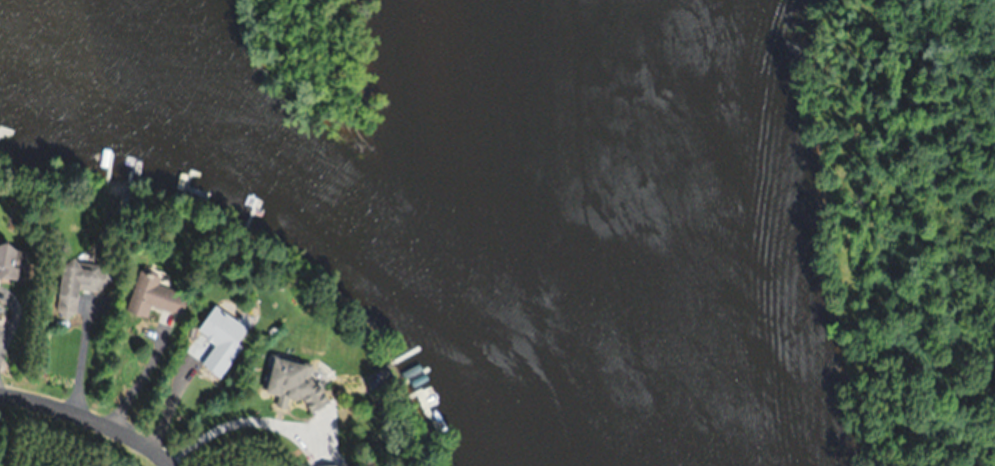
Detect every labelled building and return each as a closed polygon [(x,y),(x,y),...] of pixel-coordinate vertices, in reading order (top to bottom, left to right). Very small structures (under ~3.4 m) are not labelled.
[(25,280),(28,248),(0,246),(0,278),(25,280)] [(106,264),(67,259),(61,301),(77,302),(79,289),(103,291),(106,264)] [(161,275),(140,269),(127,311),(147,317),(150,305),(182,314),(188,293),(158,285),(161,275)] [(309,402),(308,406),(323,409),(328,387),(310,383),(314,366),(275,357),(267,393),(283,396),(284,396),(309,402)]
